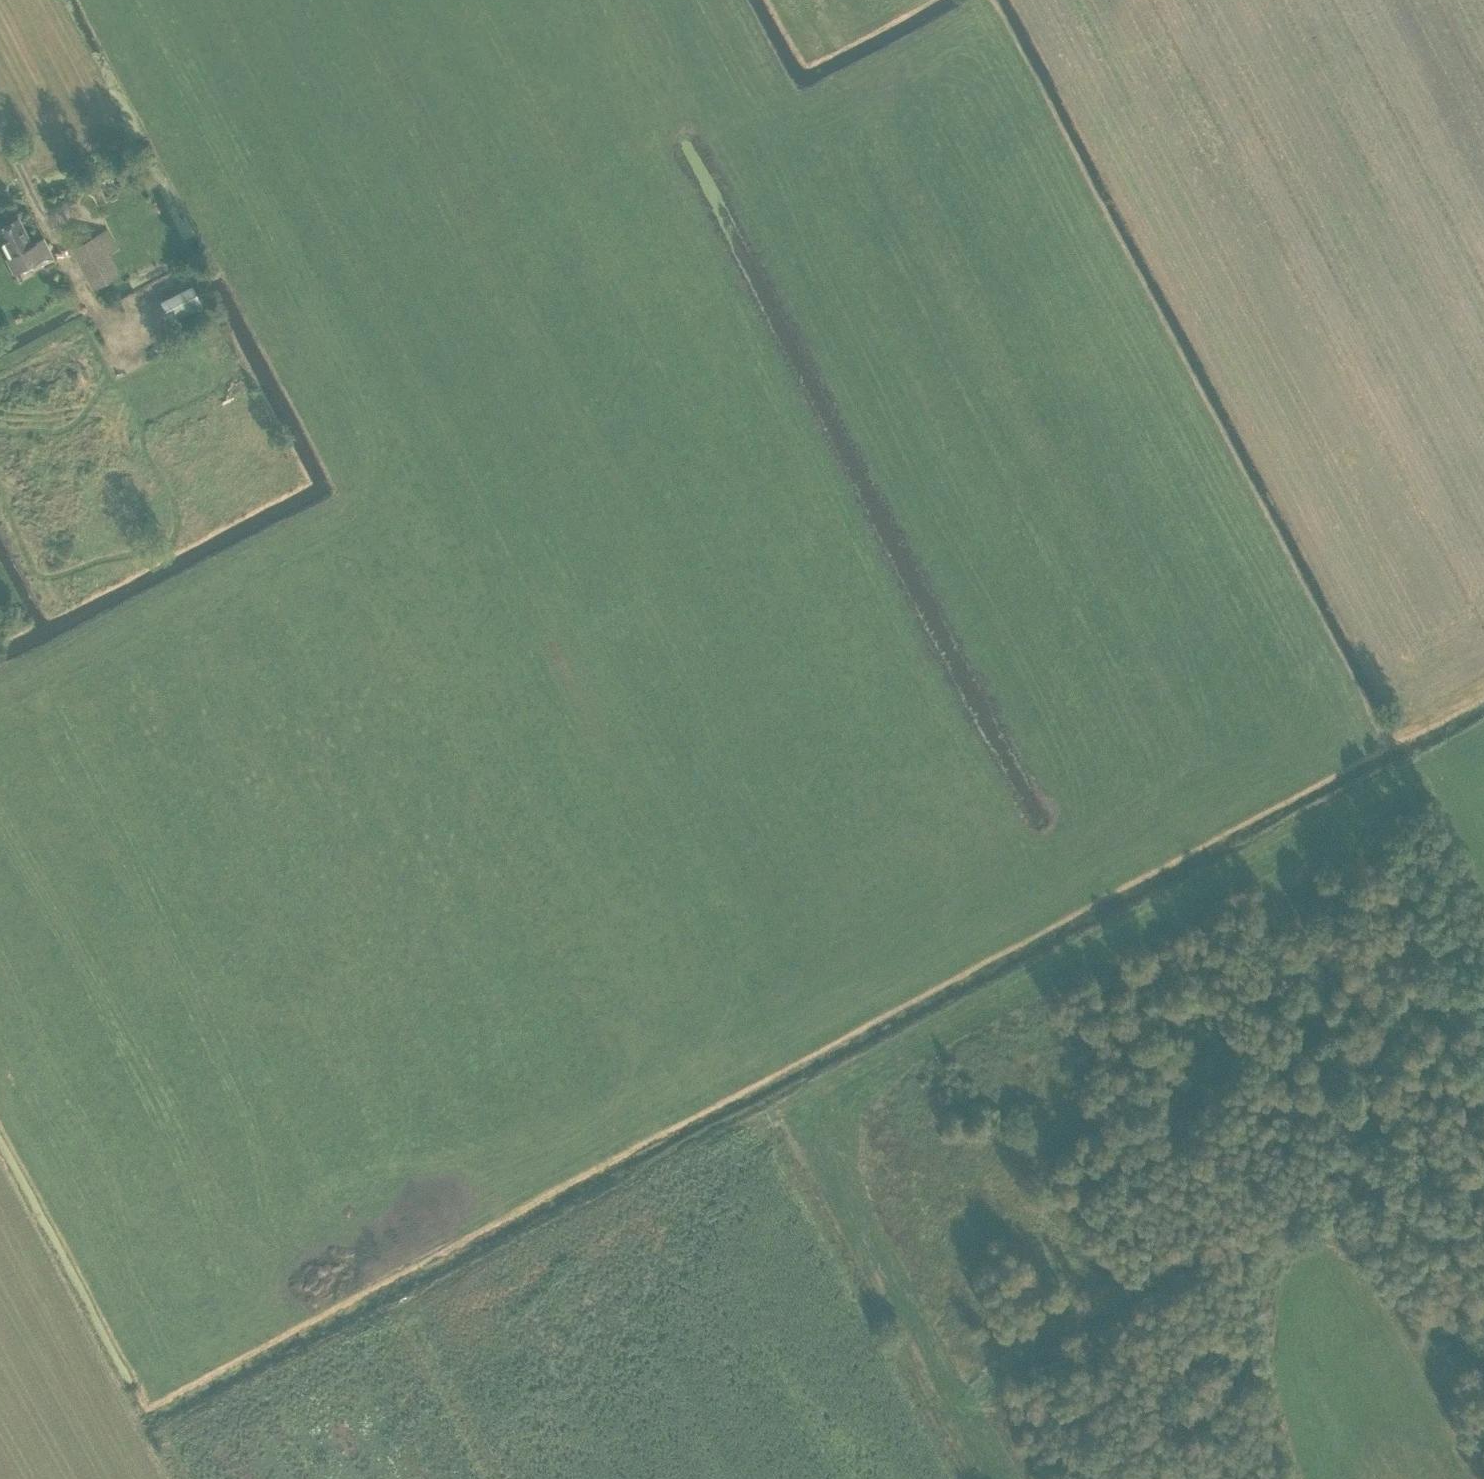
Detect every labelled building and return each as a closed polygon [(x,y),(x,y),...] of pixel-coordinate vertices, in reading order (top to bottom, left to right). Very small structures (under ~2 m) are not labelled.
[(33,244),(20,218),(0,228),(0,238),(9,256),(7,257),(14,271),(41,258),(43,263),(54,258),(44,238),(33,244)] [(78,247),(98,287),(118,277),(98,237),(78,247)]
